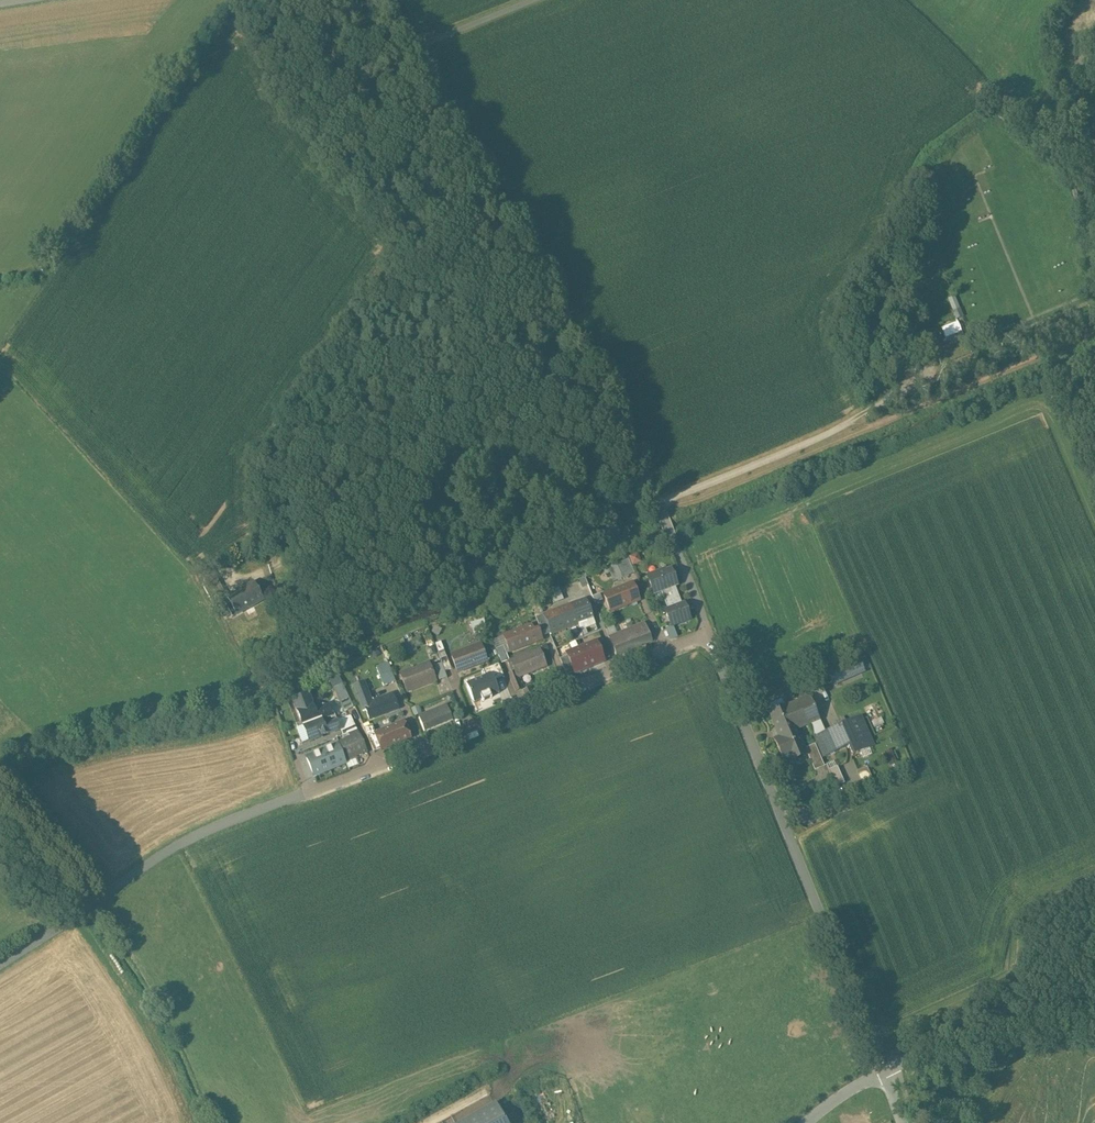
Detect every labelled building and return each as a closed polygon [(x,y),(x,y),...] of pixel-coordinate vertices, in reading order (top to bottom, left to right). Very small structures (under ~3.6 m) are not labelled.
[(1079,8),(1090,24),(1094,21),(1094,0),(1090,0),(1079,8)] [(629,560),(617,565),(623,579),(635,574),(629,560)] [(623,579),(617,565),(609,568),(615,582),(623,579)] [(665,569),(647,576),(654,594),(661,591),(675,586),(677,585),(671,570),(666,572),(665,569)] [(629,586),(604,596),(611,611),(639,600),(632,583),(628,585),(629,586)] [(224,600),(224,601),(232,617),(262,601),(254,585),(227,599),(224,600)] [(675,586),(661,591),(668,610),(682,605),(675,586)] [(586,600),(544,615),(544,616),(549,631),(550,635),(593,618),(586,600)] [(668,610),(665,611),(671,626),(690,619),(684,604),(682,605),(668,610)] [(544,616),(536,618),(542,633),(549,631),(544,616)] [(644,623),(610,637),(617,655),(652,641),(644,623)] [(532,625),(503,636),(503,637),(510,653),(531,645),(536,644),(536,643),(543,640),(539,630),(534,631),(532,625)] [(503,637),(493,641),(496,650),(497,649),(502,664),(509,661),(510,661),(507,654),(510,653),(503,637)] [(490,638),(482,642),(484,648),(493,645),(490,638)] [(417,642),(407,643),(409,652),(418,651),(417,642)] [(481,645),(452,657),(458,673),(487,662),(481,645)] [(597,645),(585,649),(571,655),(568,656),(575,673),(603,661),(598,648),(597,645)] [(598,648),(603,661),(610,658),(605,645),(598,648)] [(451,669),(444,651),(438,653),(445,672),(451,669)] [(529,654),(510,661),(511,664),(509,664),(511,670),(513,669),(515,673),(517,678),(518,678),(546,667),(540,652),(530,656),(529,654)] [(568,656),(560,659),(567,676),(575,673),(568,656)] [(865,657),(859,660),(863,671),(869,668),(865,657)] [(847,663),(838,666),(837,667),(829,670),(827,671),(834,685),(864,672),(863,671),(859,660),(858,658),(856,658),(856,659),(848,662),(847,662),(847,663)] [(429,663),(414,669),(413,668),(412,668),(413,670),(400,674),(407,692),(436,682),(429,663)] [(389,670),(379,674),(384,686),(394,682),(389,670)] [(517,678),(515,673),(509,675),(516,691),(522,689),(518,678),(517,678)] [(493,675),(486,678),(485,676),(474,681),(474,679),(460,684),(468,705),(499,692),(500,692),(496,681),(493,675)] [(505,678),(496,681),(500,692),(499,692),(502,698),(511,694),(505,678)] [(342,679),(332,684),(345,711),(355,706),(342,679)] [(364,683),(354,687),(363,712),(366,710),(364,704),(372,701),(364,683)] [(372,701),(364,704),(366,710),(370,720),(398,709),(392,694),(372,701)] [(327,706),(314,711),(308,695),(294,700),(304,726),(307,725),(323,719),(325,726),(334,722),(327,706)] [(787,707),(784,708),(795,731),(797,730),(809,725),(820,720),(810,697),(787,707)] [(433,712),(419,717),(421,722),(425,732),(453,720),(447,706),(433,712)] [(787,706),(770,713),(780,737),(775,740),(784,762),(789,760),(791,763),(792,762),(791,759),(803,754),(802,753),(793,732),(797,730),(795,731),(784,708),(787,707),(787,706)] [(825,733),(825,734),(815,738),(823,758),(849,746),(853,755),(873,746),(860,717),(825,733)] [(323,719),(307,725),(309,732),(306,733),(310,742),(341,730),(338,721),(334,722),(325,726),(323,719)] [(820,720),(809,725),(815,738),(825,734),(825,733),(820,720)] [(404,723),(375,734),(375,735),(381,749),(381,750),(410,738),(404,723)] [(375,734),(372,726),(364,729),(374,752),(381,749),(375,735),(375,734)] [(339,743),(338,744),(345,761),(367,752),(359,735),(339,744),(339,743)] [(338,745),(306,758),(314,777),(346,764),(345,761),(338,744),(337,744),(338,745)] [(815,745),(810,746),(812,749),(802,753),(803,754),(805,753),(807,756),(808,755),(813,768),(823,764),(824,767),(815,745)] [(367,754),(362,756),(366,765),(370,763),(367,754)] [(837,767),(829,771),(836,787),(845,784),(837,767)] [(495,1105),(462,1122),(505,1122),(495,1105)]
